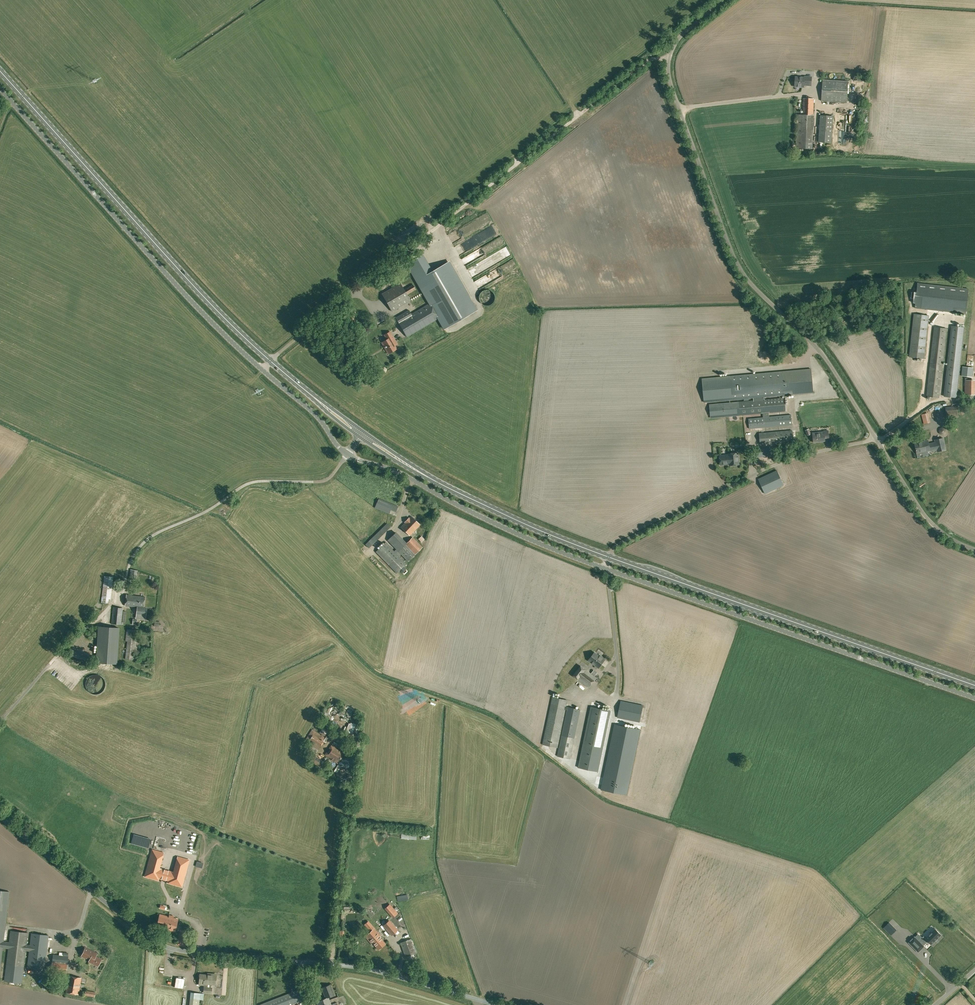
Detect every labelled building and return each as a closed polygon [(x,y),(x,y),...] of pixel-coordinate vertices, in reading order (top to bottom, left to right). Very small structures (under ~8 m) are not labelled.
[(795,87),(804,87),(804,86),(811,86),(812,77),(804,77),(804,78),(796,77),(795,87)] [(847,103),(847,97),(848,81),(823,80),(822,101),(847,103)] [(796,148),(812,149),(814,115),(813,115),(814,99),(803,98),(803,115),(798,115),(796,148)] [(831,143),(832,137),(833,116),(821,115),(819,142),(831,143)] [(436,303),(431,305),(430,303),(411,315),(409,311),(396,318),(407,337),(439,318),(434,309),(438,306),(448,324),(470,311),(444,265),(427,275),(418,258),(407,264),(416,281),(422,278),(436,303)] [(413,284),(403,289),(400,283),(382,293),(393,312),(411,302),(407,295),(416,290),(413,284)] [(917,292),(914,292),(911,292),(910,299),(913,299),(913,303),(915,303),(915,308),(966,313),(968,289),(917,283),(917,292)] [(353,312),(347,314),(352,327),(357,325),(353,312)] [(929,315),(914,314),(909,357),(924,358),(929,315)] [(965,327),(953,326),(944,396),(957,397),(965,327)] [(939,398),(948,329),(935,327),(927,396),(939,398)] [(395,345),(397,344),(390,332),(384,335),(387,339),(382,342),(388,354),(397,349),(395,345)] [(973,377),(973,368),(962,367),(961,376),(973,377)] [(769,413),(785,411),(784,398),(764,400),(764,397),(812,393),(812,392),(813,392),(811,369),(810,369),(810,368),(783,370),(783,371),(752,374),(752,373),(731,375),(731,376),(702,378),(704,402),(733,399),(753,397),(754,400),(737,402),(709,404),(710,417),(763,413),(763,417),(749,419),(750,428),(779,426),(792,425),(791,415),(778,416),(769,417),(769,413)] [(966,395),(974,395),(974,381),(966,380),(966,395)] [(959,418),(958,406),(946,407),(947,419),(959,418)] [(924,414),(925,424),(932,423),(930,413),(924,414)] [(760,444),(781,442),(792,441),(791,430),(780,431),(758,433),(760,444)] [(825,438),(829,438),(828,431),(824,431),(824,433),(813,434),(813,442),(825,441),(825,438)] [(917,453),(930,450),(930,451),(937,450),(938,452),(946,450),(943,438),(935,440),(936,442),(929,443),(928,440),(915,443),(917,453)] [(773,447),(753,450),(754,462),(774,459),(773,447)] [(729,455),(720,455),(721,465),(730,464),(730,465),(739,464),(738,453),(729,454),(729,455)] [(784,485),(777,470),(758,479),(765,494),(784,485)] [(379,498),(377,503),(375,507),(390,514),(391,510),(396,512),(398,506),(379,498)] [(420,525),(411,516),(410,518),(409,517),(405,522),(405,523),(401,527),(410,535),(420,525)] [(391,527),(387,523),(366,544),(370,548),(391,527)] [(396,573),(423,547),(413,537),(407,543),(396,532),(388,540),(396,549),(394,551),(385,542),(376,551),(396,573)] [(136,581),(137,571),(131,570),(129,579),(136,581)] [(111,599),(113,577),(105,576),(101,603),(108,604),(109,599),(111,599)] [(145,618),(147,608),(144,608),(145,597),(126,594),(125,605),(137,607),(136,617),(145,618)] [(123,608),(113,607),(111,624),(121,625),(123,608)] [(116,664),(119,628),(99,627),(97,663),(116,664)] [(127,641),(135,643),(137,630),(129,629),(127,641)] [(125,655),(135,655),(135,643),(126,642),(125,655)] [(598,668),(605,659),(601,656),(601,657),(595,652),(588,660),(598,668)] [(573,676),(578,679),(589,688),(596,678),(581,666),(573,676)] [(105,684),(105,682),(104,680),(103,679),(103,677),(101,676),(99,675),(98,674),(96,674),(94,674),(92,674),(90,675),(89,676),(87,678),(86,679),(86,681),(85,683),(85,685),(86,687),(86,689),(87,690),(89,692),(90,693),(92,694),(94,694),(96,694),(98,694),(100,693),(102,692),(103,690),(104,688),(105,686),(105,684)] [(567,700),(553,697),(543,745),(557,748),(565,709),(566,707),(567,700)] [(617,717),(640,721),(643,705),(621,701),(617,717)] [(575,738),(579,716),(580,710),(567,707),(566,707),(565,709),(567,709),(562,735),(557,756),(570,759),(575,738)] [(598,771),(610,711),(591,707),(578,767),(598,771)] [(627,795),(641,730),(640,729),(614,724),(601,790),(627,795)] [(323,741),(325,737),(312,729),(305,741),(318,749),(320,745),(321,746),(324,742),(323,741)] [(338,763),(344,753),(331,744),(325,755),(338,763)] [(309,762),(319,769),(324,761),(315,756),(319,750),(311,745),(307,751),(313,755),(309,762)] [(208,859),(213,839),(214,839),(214,838),(208,836),(202,860),(208,861),(209,859),(208,859)] [(153,852),(146,875),(154,877),(155,875),(161,877),(162,874),(155,872),(160,854),(153,852)] [(165,875),(164,878),(170,879),(170,881),(177,883),(181,870),(184,860),(176,858),(171,876),(165,875)] [(3,947),(9,948),(7,965),(5,980),(12,981),(11,984),(15,984),(15,981),(22,982),(23,973),(23,967),(25,950),(29,951),(27,968),(44,970),(48,935),(31,933),(30,945),(26,945),(28,933),(11,930),(9,942),(3,941),(5,923),(9,891),(0,890),(0,970),(3,947)] [(393,916),(397,913),(390,905),(386,908),(388,910),(389,909),(393,914),(392,914),(393,916)] [(174,931),(178,919),(173,918),(174,916),(169,915),(169,917),(160,915),(157,927),(174,931)] [(392,935),(397,930),(389,921),(383,925),(392,935)] [(371,931),(365,936),(372,943),(373,942),(378,949),(385,943),(379,937),(380,936),(374,928),(371,925),(368,927),(371,931)] [(908,942),(918,952),(924,946),(923,945),(927,941),(931,945),(941,935),(935,928),(925,938),(924,937),(919,941),(914,936),(908,942)] [(177,945),(187,947),(190,933),(188,932),(188,931),(183,930),(183,931),(180,930),(177,945)] [(416,953),(411,939),(400,942),(406,957),(416,953)] [(97,953),(84,947),(82,951),(83,951),(81,956),(86,958),(86,957),(90,959),(88,961),(98,966),(101,959),(95,956),(97,953)] [(58,972),(66,973),(67,964),(68,956),(68,953),(64,952),(63,956),(53,954),(52,962),(51,971),(58,972)] [(215,984),(216,975),(212,974),(212,976),(200,975),(199,985),(207,985),(207,988),(204,988),(203,993),(211,993),(212,988),(211,988),(211,984),(215,984)] [(79,994),(82,978),(68,975),(65,992),(79,994)] [(49,976),(44,981),(41,983),(48,991),(56,983),(49,976)] [(188,979),(171,977),(171,983),(168,983),(169,981),(167,981),(167,985),(170,986),(170,989),(167,988),(166,995),(169,996),(168,1004),(185,1004),(188,979)] [(326,998),(328,997),(334,995),(330,985),(322,988),(326,998)] [(259,1004),(291,1004),(306,999),(304,993),(302,988),(259,1004)] [(191,992),(190,1004),(199,1004),(199,999),(203,1000),(203,994),(191,992)] [(326,998),(317,1001),(318,1004),(331,1004),(328,997),(326,998)]
